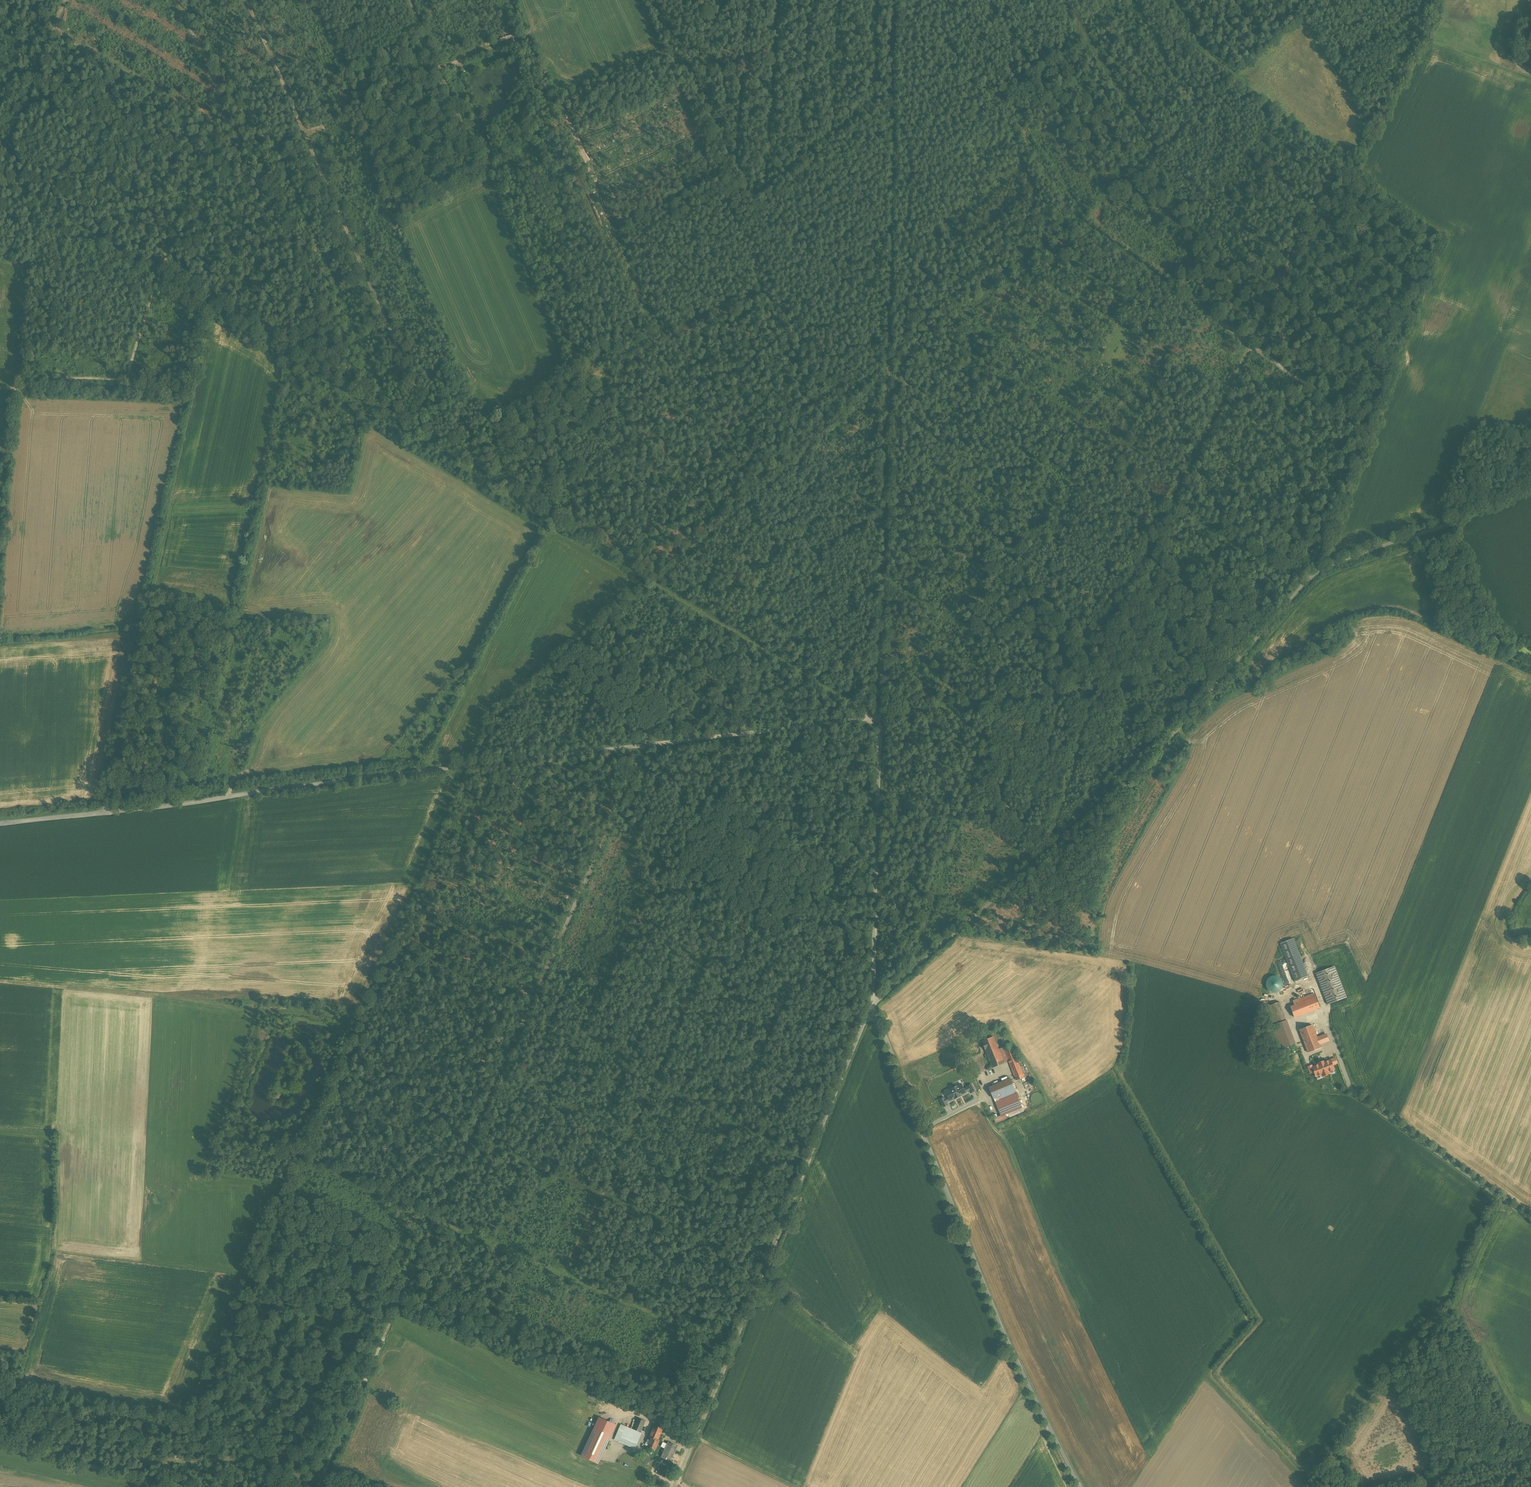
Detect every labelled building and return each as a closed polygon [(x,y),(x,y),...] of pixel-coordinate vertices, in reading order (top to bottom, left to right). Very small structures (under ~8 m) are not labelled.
[(1295,935),(1281,940),(1296,980),(1310,974),(1295,935)] [(1278,979),(1275,979),(1273,979),(1272,980),(1270,981),(1269,983),(1269,985),(1269,987),(1270,989),(1272,991),(1274,992),(1276,992),(1278,992),(1280,991),(1281,989),(1282,988),(1282,986),(1282,983),(1281,981),(1278,979)] [(1314,990),(1294,998),(1296,1003),(1292,1004),(1296,1015),(1321,1005),(1314,990)] [(1314,1022),(1301,1028),(1314,1059),(1325,1054),(1320,1043),(1330,1038),(1326,1029),(1319,1032),(1314,1022)] [(1293,1030),(1284,1033),(1289,1049),(1298,1046),(1293,1030)] [(979,1045),(982,1052),(986,1050),(994,1069),(1010,1063),(1018,1083),(1027,1079),(1013,1045),(1001,1050),(996,1038),(979,1045)] [(971,1060),(983,1056),(982,1052),(979,1045),(967,1049),(971,1060)] [(1012,1080),(990,1089),(1003,1118),(1024,1109),(1012,1080)] [(1037,1090),(1035,1091),(1033,1092),(1031,1094),(1031,1097),(1031,1098),(1032,1100),(1033,1101),(1035,1102),(1037,1103),(1039,1103),(1041,1102),(1043,1100),(1043,1098),(1043,1096),(1043,1094),(1042,1093),(1040,1091),(1039,1091),(1037,1090)] [(281,1095),(275,1091),(271,1097),(277,1101),(281,1095)] [(599,1417),(592,1434),(608,1441),(615,1425),(599,1417)] [(638,1418),(633,1429),(640,1432),(645,1421),(638,1418)] [(640,1433),(621,1425),(615,1440),(634,1448),(640,1433)] [(652,1438),(657,1440),(662,1428),(654,1425),(649,1437),(652,1438)] [(598,1463),(608,1441),(592,1434),(581,1456),(598,1463)] [(657,1440),(652,1438),(648,1445),(655,1448),(658,1440),(657,1440)] [(677,1446),(668,1442),(667,1444),(663,1442),(661,1446),(665,1448),(661,1457),(664,1459),(657,1474),(665,1478),(674,1457),(672,1456),(677,1446)] [(651,1459),(645,1453),(639,1458),(646,1465),(651,1459)]
